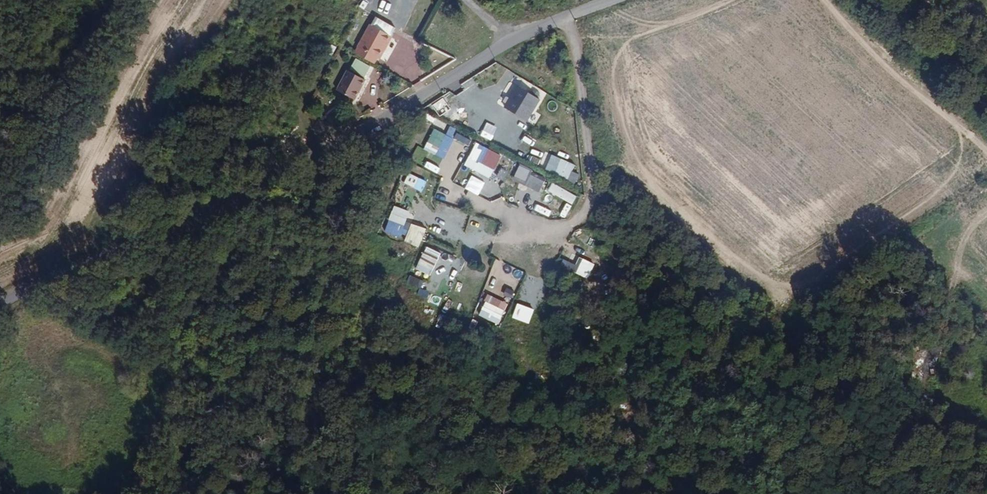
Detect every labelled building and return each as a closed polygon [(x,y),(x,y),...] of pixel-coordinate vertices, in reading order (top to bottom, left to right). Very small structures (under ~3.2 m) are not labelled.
[(364,26),(361,32),(365,35),(373,39),(377,32),(364,26)] [(362,41),(365,35),(361,32),(357,39),(362,41)] [(365,35),(362,41),(357,50),(375,59),(383,44),(373,39),(365,35)] [(419,43),(407,38),(404,43),(416,48),(419,43)] [(367,66),(352,58),(338,84),(353,92),(367,66)] [(514,86),(503,109),(529,121),(540,98),(514,86)] [(488,111),(479,106),(471,120),(480,126),(488,111)] [(475,125),(473,131),(485,134),(487,128),(475,125)] [(446,158),(456,128),(449,126),(446,134),(431,129),(424,151),(446,158)] [(458,134),(455,139),(468,145),(471,140),(458,134)] [(519,147),(531,154),(538,142),(526,135),(519,147)] [(475,142),(468,157),(481,162),(487,147),(475,142)] [(465,158),(470,147),(465,144),(459,156),(465,158)] [(551,154),(545,170),(569,179),(575,164),(551,154)] [(502,180),(514,162),(507,158),(495,175),(502,180)] [(467,163),(461,176),(466,179),(472,166),(467,163)] [(420,191),(425,181),(408,173),(403,183),(420,191)] [(527,175),(524,187),(542,190),(544,179),(527,175)] [(551,183),(547,192),(573,203),(577,195),(551,183)] [(544,196),(540,207),(546,210),(551,199),(544,196)] [(383,232),(404,240),(411,221),(390,213),(383,232)] [(404,242),(418,247),(425,228),(411,223),(404,242)] [(582,233),(581,240),(597,244),(598,237),(582,233)] [(418,287),(426,268),(433,271),(441,253),(425,246),(409,283),(418,287)] [(575,265),(563,259),(560,266),(578,274),(585,260),(579,257),(575,265)] [(434,281),(435,273),(427,272),(426,279),(434,281)] [(419,288),(417,296),(427,298),(429,291),(419,288)] [(487,294),(482,308),(503,316),(508,302),(487,294)] [(982,371),(986,366),(986,351),(983,348),(971,361),(982,371)]
